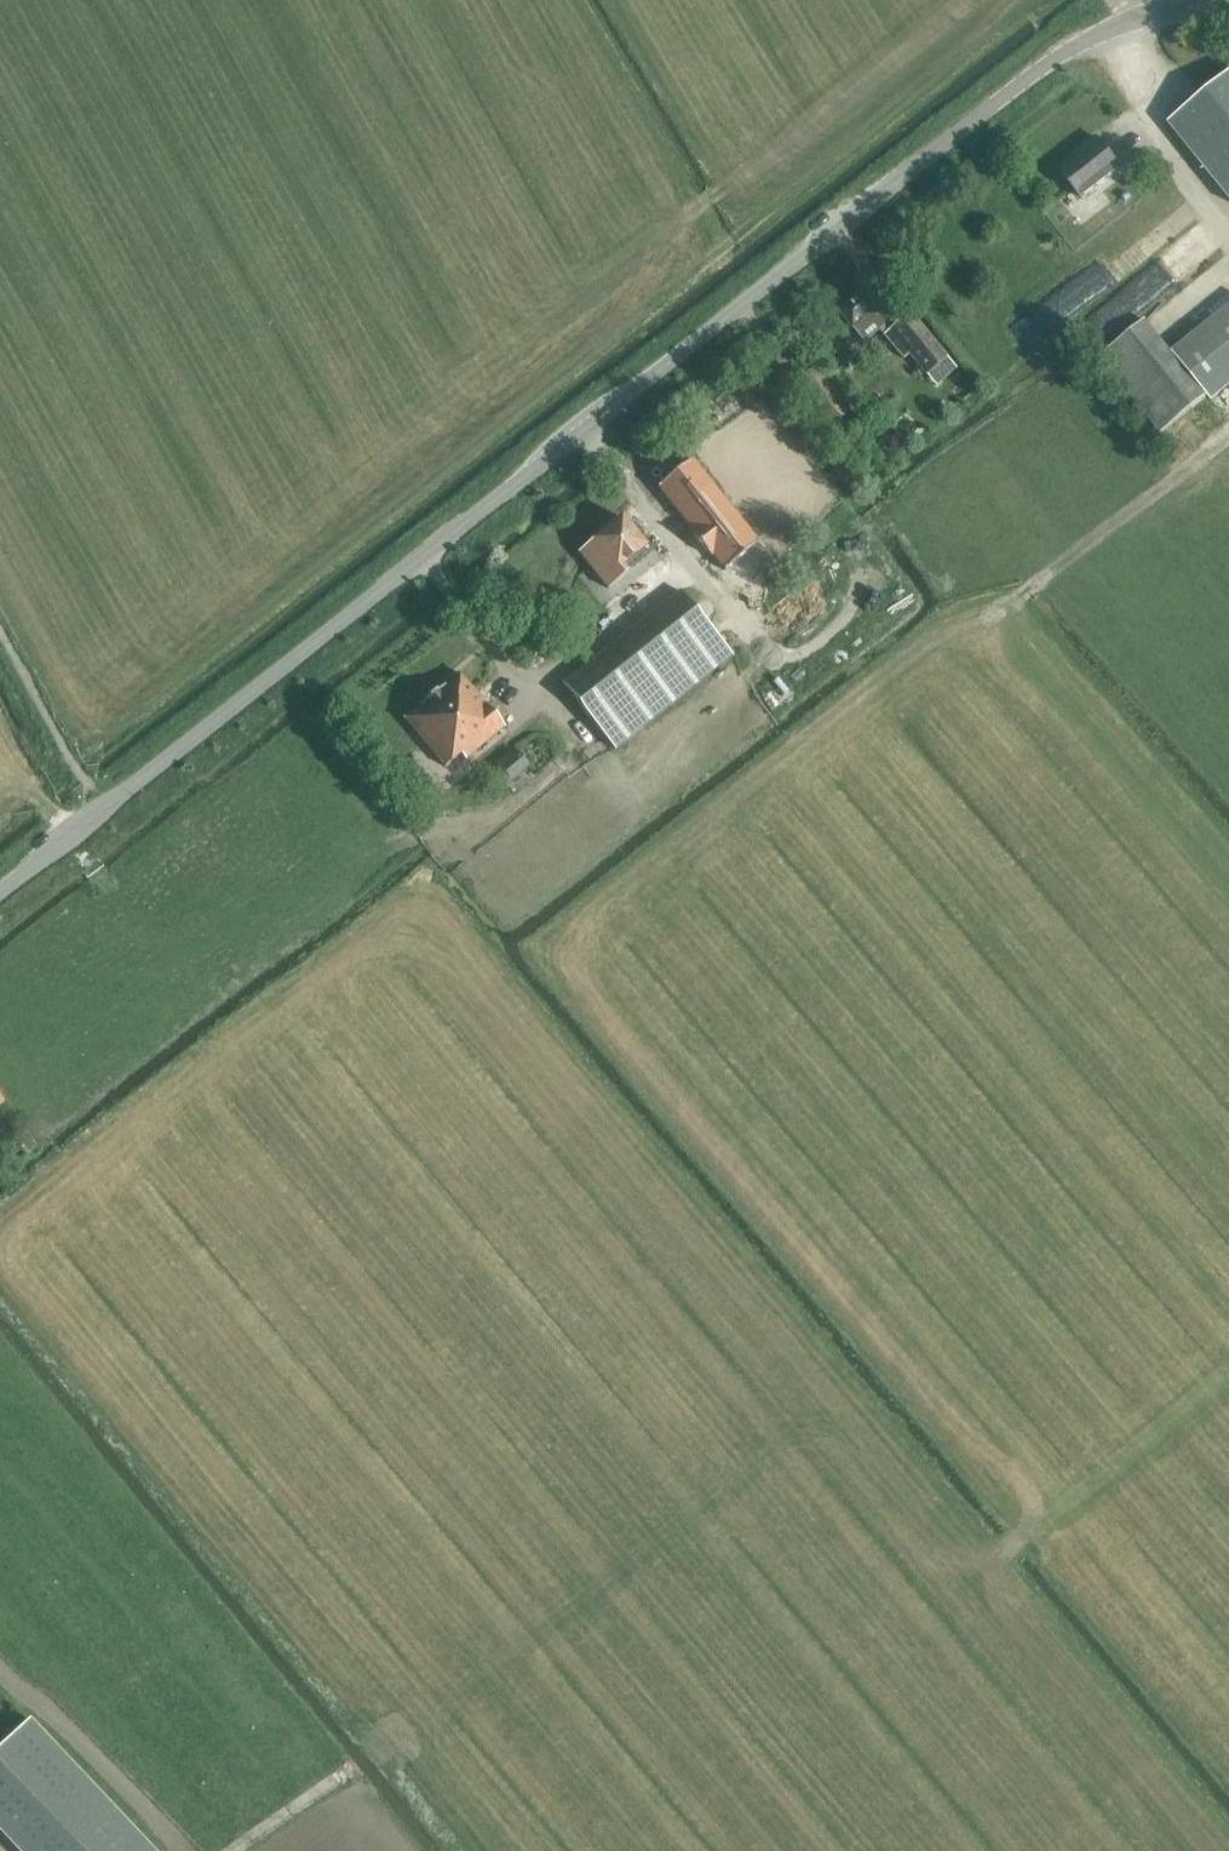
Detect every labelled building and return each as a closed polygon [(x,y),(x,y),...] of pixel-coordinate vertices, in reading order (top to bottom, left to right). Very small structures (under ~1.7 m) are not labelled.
[(1169,122),(1228,196),(1228,74),(1169,122)] [(1084,202),(1125,170),(1098,135),(1074,154),(1076,157),(1059,171),(1084,202)] [(863,343),(887,325),(861,292),(838,310),(863,343)] [(1228,389),(1228,305),(1172,351),(1213,402),(1228,389)] [(905,359),(908,356),(926,377),(949,358),(911,311),(888,331),(889,332),(884,336),(905,359)] [(1145,332),(1099,368),(1160,445),(1205,409),(1145,332)] [(827,427),(848,411),(813,367),(793,383),(827,427)] [(730,586),(771,554),(692,453),(652,484),(730,586)] [(618,533),(574,566),(598,597),(642,563),(618,533)] [(723,645),(703,619),(702,618),(682,594),(634,631),(630,626),(603,648),(561,681),(587,714),(607,738),(627,721),(723,645)] [(466,759),(505,727),(460,673),(405,718),(446,767),(461,754),(466,759)] [(0,1724),(0,1823),(26,1850),(148,1850),(154,1846),(22,1704),(0,1724)]
